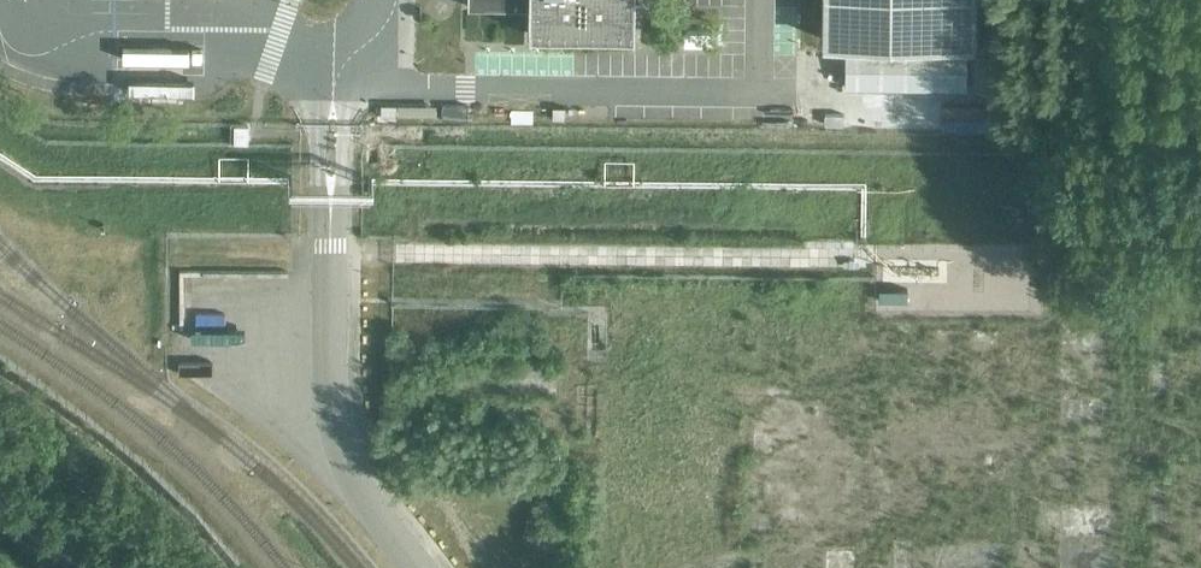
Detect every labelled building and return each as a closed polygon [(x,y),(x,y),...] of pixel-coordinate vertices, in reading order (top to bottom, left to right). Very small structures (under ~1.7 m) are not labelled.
[(634,35),(634,0),(467,0),(467,7),(528,8),(528,34),(634,35)] [(831,43),(974,44),(975,0),(832,0),(831,43)] [(956,56),(836,55),(835,94),(956,95),(956,56)]
